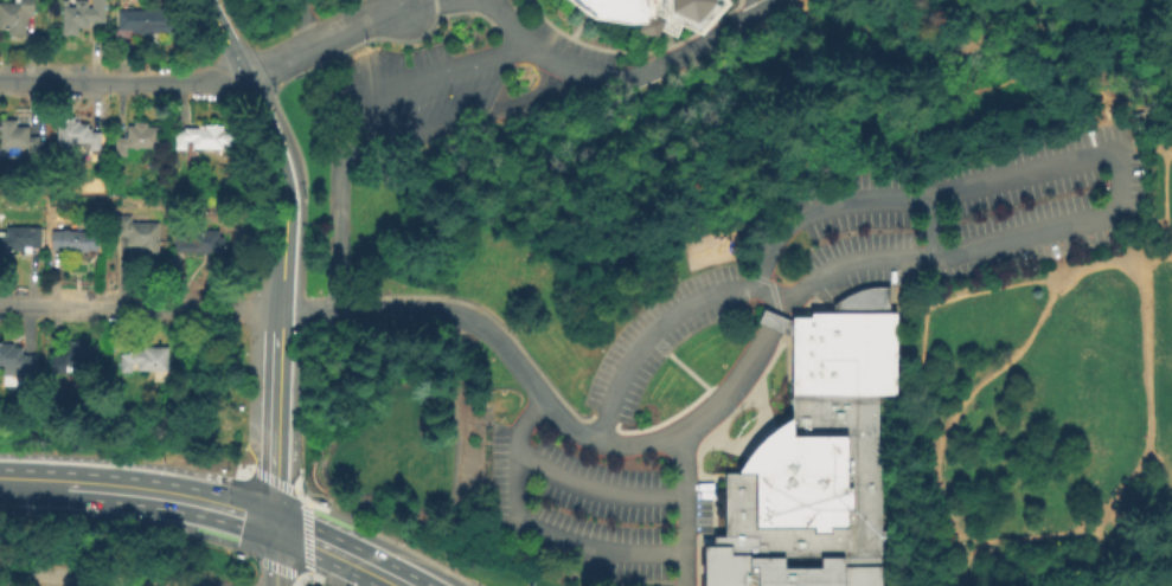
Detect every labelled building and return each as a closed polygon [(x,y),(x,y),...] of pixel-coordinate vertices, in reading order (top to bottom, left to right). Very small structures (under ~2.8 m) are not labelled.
[(4,32),(0,32),(0,4),(17,4),(17,0),(32,0),(32,21),(24,21),(24,38),(4,38),(4,32)] [(72,8),(72,0),(84,0),(84,8),(89,8),(89,0),(103,0),(102,22),(87,22),(87,28),(77,28),(77,37),(59,37),(59,2),(66,2),(66,8),(72,8)] [(589,20),(563,0),(727,0),(730,6),(702,37),(681,27),(674,40),(658,32),(653,40),(636,32),(641,24),(630,26),(589,20)] [(171,30),(153,31),(153,36),(136,36),(136,32),(115,33),(115,11),(169,9),(171,30)] [(98,153),(87,152),(87,144),(71,143),(71,155),(51,155),(51,122),(63,123),(63,116),(72,117),(72,121),(77,121),(77,125),(89,125),(89,133),(98,133),(98,153)] [(26,150),(0,150),(0,121),(14,121),(14,128),(26,128),(26,150)] [(155,152),(123,152),(123,159),(113,159),(113,137),(123,137),(123,127),(130,127),(130,121),(145,121),(145,128),(155,128),(155,152)] [(228,152),(190,150),(190,143),(184,142),(182,150),(173,150),(174,133),(181,133),(182,129),(194,130),(196,124),(222,125),(222,130),(229,130),(228,152)] [(158,256),(140,256),(140,250),(135,250),(135,245),(126,245),(126,237),(114,237),(114,215),(128,215),(128,223),(158,223),(158,256)] [(5,249),(0,249),(0,234),(4,234),(4,228),(38,228),(38,250),(30,250),(30,255),(5,255),(5,249)] [(222,255),(173,256),(173,237),(198,237),(198,231),(216,230),(216,238),(222,238),(222,255)] [(95,253),(49,252),(50,231),(96,232),(95,253)] [(880,444),(881,585),(703,585),(702,547),(711,547),(711,536),(723,536),(723,475),(737,475),(742,466),(749,456),(756,445),(767,436),(776,429),(784,424),(790,420),(790,339),(769,329),(757,323),(763,310),(775,315),(789,322),(790,318),(799,318),(808,318),(808,314),(828,314),(831,304),(846,296),(857,291),(870,289),(888,289),(888,315),(895,315),(895,398),(876,398),(876,444),(880,444)] [(96,347),(96,374),(49,375),(49,356),(62,356),(60,341),(82,340),(82,347),(96,347)] [(33,379),(0,380),(0,366),(0,343),(9,343),(9,347),(19,347),(19,356),(33,356),(33,379)] [(166,373),(135,373),(135,366),(130,366),(130,374),(117,374),(117,356),(126,356),(126,352),(140,352),(140,347),(166,347),(166,373)]
